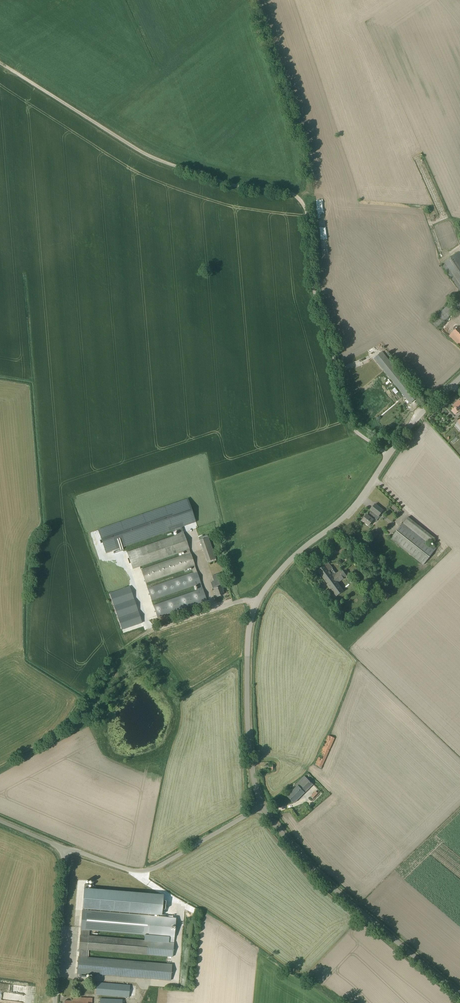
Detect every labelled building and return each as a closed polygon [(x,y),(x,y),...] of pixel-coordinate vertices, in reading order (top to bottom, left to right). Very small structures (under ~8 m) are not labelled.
[(459,252),(442,264),(459,291),(459,253),(459,252)] [(459,306),(459,294),(431,321),(437,327),(459,306)] [(459,326),(449,336),(459,347),(459,327),(459,326)] [(410,403),(418,397),(382,352),(374,358),(410,403)] [(459,401),(459,400),(453,405),(455,407),(451,410),(455,415),(459,411),(459,410),(459,400),(459,401)] [(152,600),(196,584),(198,590),(154,606),(154,609),(157,617),(207,600),(203,589),(201,583),(195,566),(190,550),(183,533),(181,527),(196,522),(188,498),(97,529),(105,553),(172,530),(175,529),(177,535),(127,552),(133,569),(184,552),(185,554),(141,570),(145,583),(191,567),(193,573),(148,588),(150,594),(152,600)] [(379,516),(384,510),(375,503),(370,510),(371,511),(368,515),(367,515),(362,520),(369,525),(373,520),(377,515),(379,516)] [(423,565),(436,549),(429,544),(434,538),(427,532),(422,538),(403,524),(391,538),(423,565)] [(376,532),(371,538),(374,541),(380,535),(376,532)] [(207,562),(216,559),(208,537),(200,540),(202,548),(207,562)] [(340,553),(347,549),(344,544),(336,549),(337,552),(339,551),(340,553)] [(334,571),(328,563),(318,570),(337,596),(344,591),(338,583),(346,577),(350,574),(345,568),(336,574),(335,573),(334,571)] [(222,586),(218,576),(218,574),(212,576),(216,588),(214,589),(216,597),(223,594),(222,590),(223,590),(222,586)] [(381,596),(386,600),(391,595),(386,591),(381,596)] [(321,767),(335,738),(328,735),(315,764),(321,767)] [(307,778),(305,776),(296,785),(297,786),(287,796),(294,803),(305,792),(313,784),(307,778)] [(84,889),(82,908),(161,915),(162,909),(163,901),(163,895),(84,889)] [(176,918),(82,910),(81,929),(80,935),(79,949),(79,957),(78,957),(77,974),(79,974),(86,974),(86,973),(145,978),(171,980),(172,964),(147,962),(87,957),(88,949),(147,954),(173,956),(174,943),(148,941),(89,936),(90,930),(174,937),(176,918)] [(132,987),(132,985),(97,982),(96,994),(129,997),(130,987),(132,987)]
